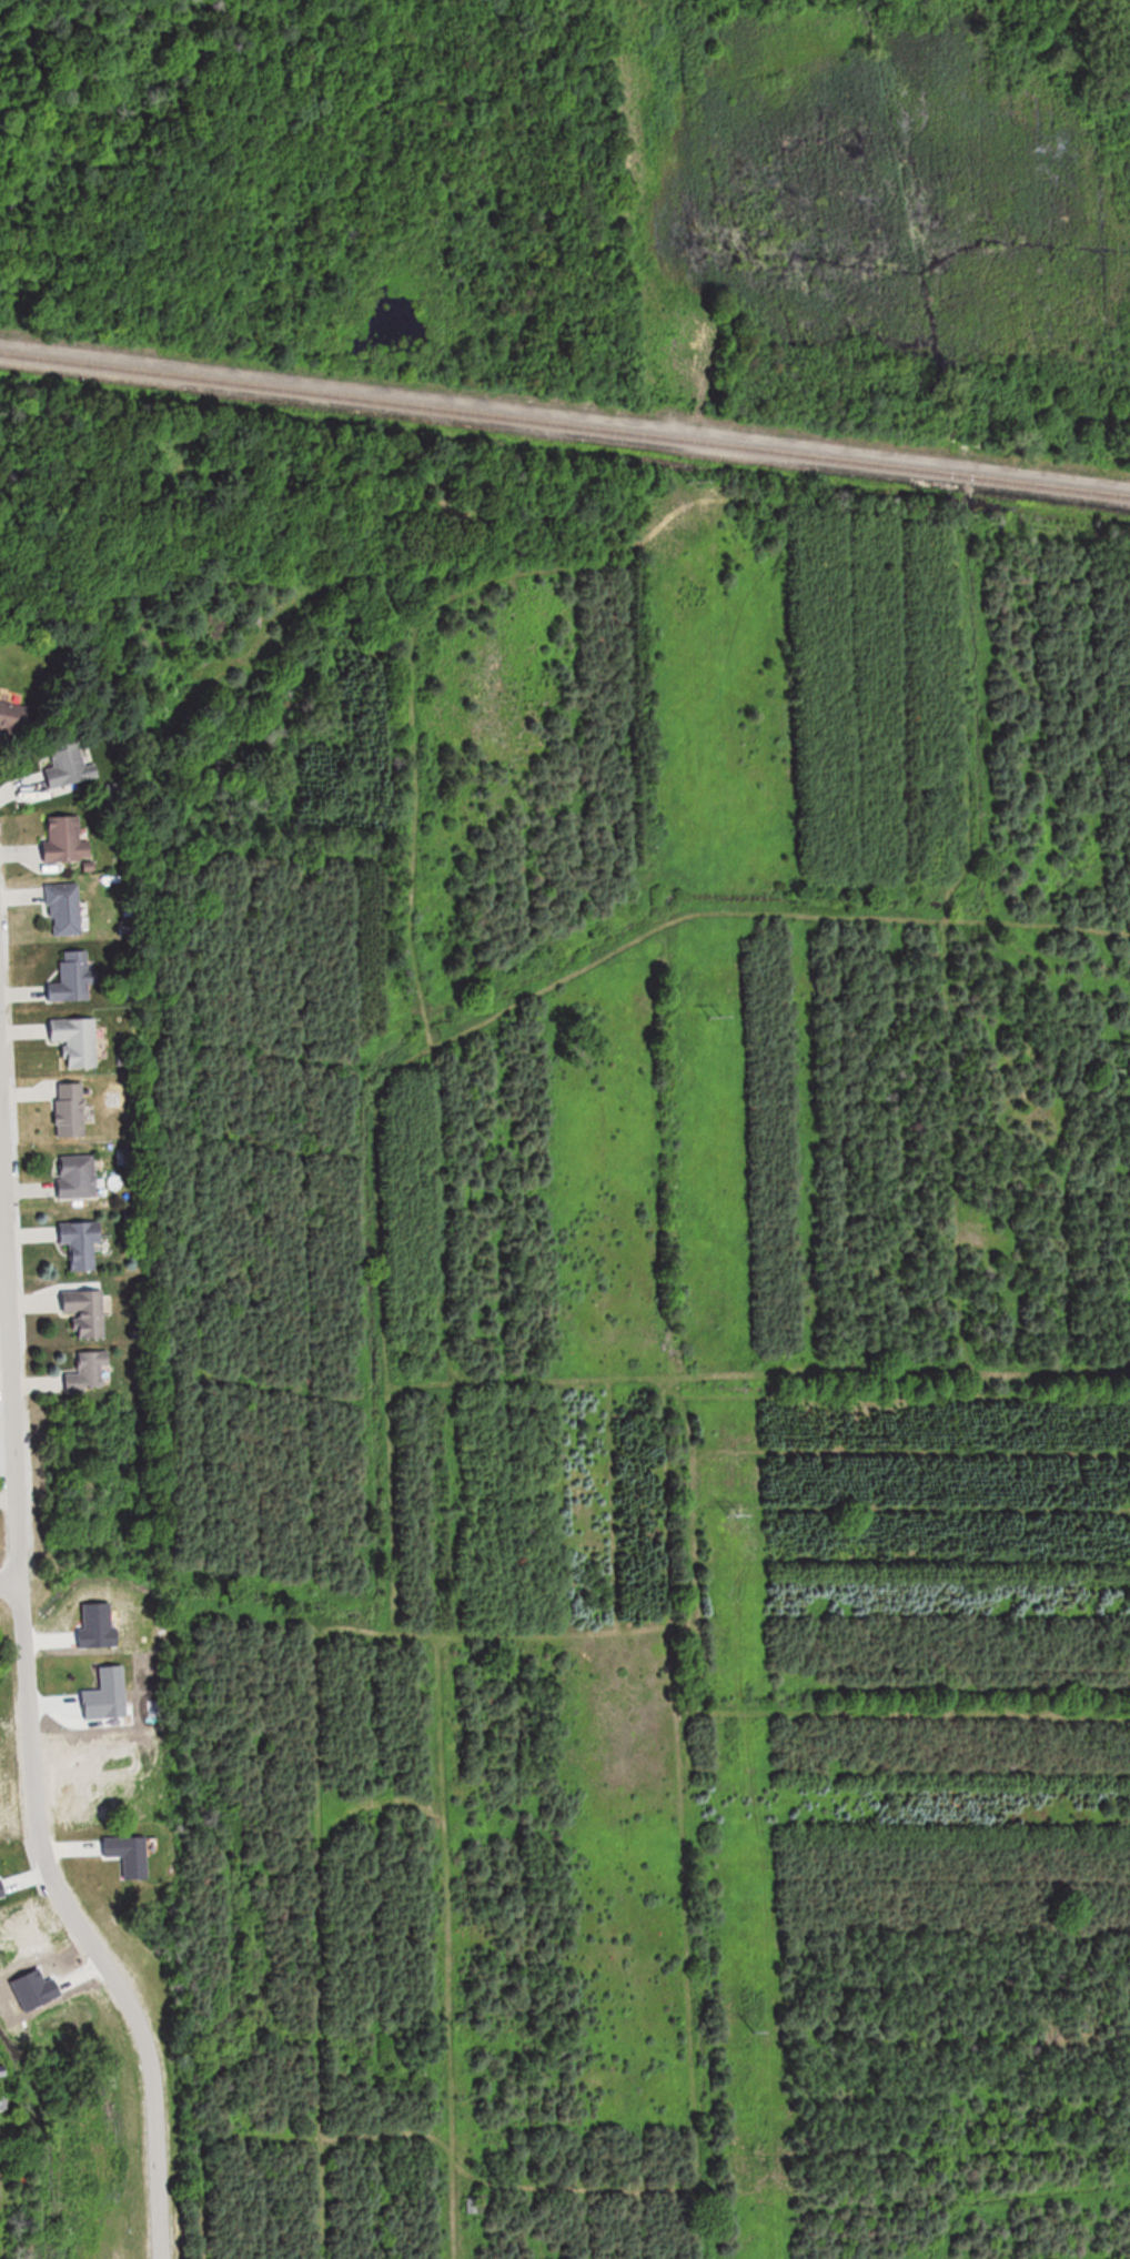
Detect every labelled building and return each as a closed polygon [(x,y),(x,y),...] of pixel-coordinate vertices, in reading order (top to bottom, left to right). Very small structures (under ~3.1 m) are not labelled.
[(31,707),(0,702),(0,739),(26,742),(31,707)] [(45,769),(51,794),(90,784),(77,734),(45,743),(51,768),(45,769)] [(47,862),(93,860),(92,842),(83,842),(82,816),(45,817),(47,862)] [(81,882),(48,883),(49,937),(83,935),(81,882)] [(62,951),(62,982),(49,982),(49,1001),(91,1001),(91,951),(62,951)] [(98,1019),(51,1020),(51,1043),(67,1043),(67,1069),(99,1068),(98,1019)] [(86,1137),(86,1083),(58,1083),(58,1137),(86,1137)] [(60,1155),(60,1197),(97,1197),(97,1155),(60,1155)] [(104,1222),(60,1222),(61,1245),(73,1245),(73,1270),(97,1270),(97,1242),(104,1242),(104,1222)] [(107,1338),(106,1289),(63,1291),(64,1314),(81,1314),(82,1339),(107,1338)] [(106,1365),(111,1365),(111,1350),(80,1350),(79,1373),(66,1373),(66,1391),(106,1391),(106,1365)]
